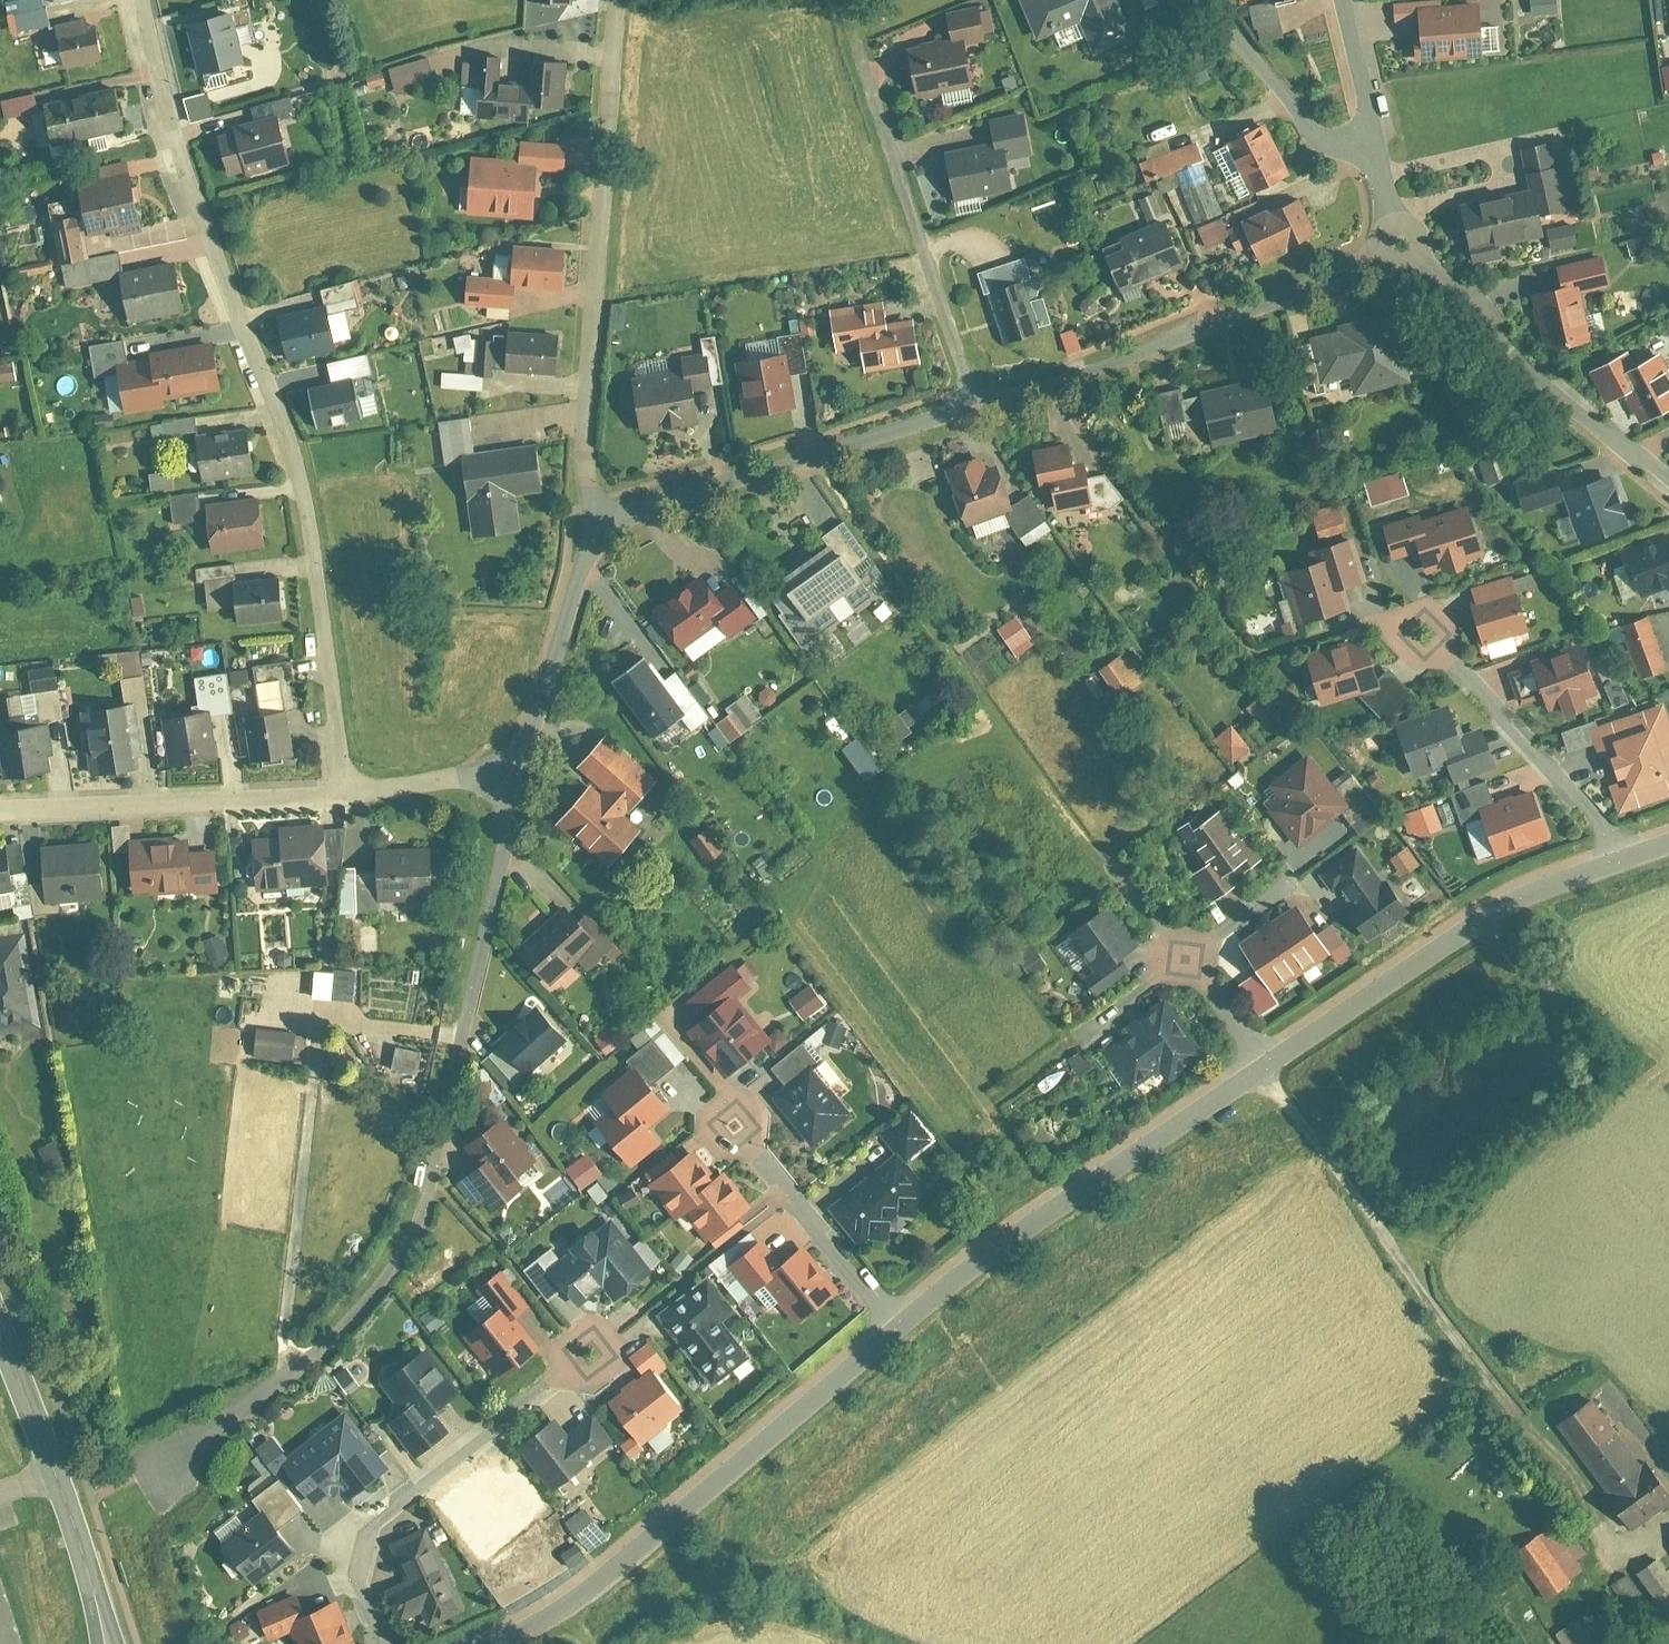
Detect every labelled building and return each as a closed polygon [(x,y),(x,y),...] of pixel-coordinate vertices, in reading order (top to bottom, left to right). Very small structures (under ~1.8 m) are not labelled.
[(15,3),(21,31),(54,24),(48,0),(32,0),(15,3)] [(1018,3),(1035,44),(1079,29),(1090,52),(1124,41),(1108,0),(1026,0),(1018,3)] [(1475,13),(1419,15),(1422,61),(1477,59),(1475,13)] [(188,27),(198,72),(239,62),(229,18),(188,27)] [(64,64),(102,55),(96,28),(57,37),(64,64)] [(965,54),(909,64),(917,102),(972,90),(965,54)] [(499,59),(476,57),(473,98),(478,99),(495,100),(497,83),(499,59)] [(529,104),(564,107),(567,65),(521,61),(520,85),(518,104),(529,104)] [(431,63),(394,73),(400,93),(437,83),(431,63)] [(495,100),(478,99),(476,117),(527,122),(529,104),(518,104),(520,85),(497,83),(495,100)] [(52,144),(124,127),(116,94),(44,112),(52,144)] [(242,177),(287,165),(276,121),(230,134),(231,139),(219,142),(229,176),(240,173),(242,177)] [(990,125),(995,157),(1004,156),(1005,164),(1029,161),(1024,121),(990,125)] [(1214,149),(1229,179),(1244,172),(1253,190),(1287,173),(1264,124),(1214,149)] [(1202,166),(1196,144),(1139,160),(1146,181),(1202,166)] [(535,172),(565,174),(566,148),(523,145),(522,171),(535,172)] [(1552,152),(1527,156),(1540,221),(1581,213),(1572,167),(1555,171),(1552,152)] [(995,157),(946,164),(953,202),(1009,194),(1005,164),(1004,156),(995,157)] [(471,215),(534,219),(535,172),(522,171),(473,168),(471,215)] [(84,232),(139,219),(131,183),(76,196),(81,217),(84,232)] [(1316,233),(1299,198),(1244,223),(1261,259),(1316,233)] [(1527,202),(1462,219),(1474,260),(1538,242),(1527,202)] [(90,259),(81,217),(49,224),(59,266),(90,259)] [(1183,270),(1165,226),(1101,249),(1119,293),(1183,270)] [(1572,231),(1550,234),(1554,250),(1575,247),(1572,231)] [(511,285),(563,290),(566,257),(515,253),(511,285)] [(1603,267),(1559,274),(1563,297),(1607,291),(1603,267)] [(129,321),(182,310),(176,274),(121,285),(129,321)] [(509,310),(511,285),(468,281),(466,306),(509,310)] [(1002,349),(1038,338),(1023,287),(986,298),(1002,349)] [(1563,297),(1533,300),(1542,354),(1587,348),(1578,295),(1563,297)] [(884,308),(830,318),(837,356),(861,353),(864,374),(919,365),(911,323),(887,326),(884,308)] [(287,361),(333,350),(323,316),(277,327),(287,361)] [(1410,387),(1398,321),(1313,336),(1323,385),(1352,379),(1356,397),(1410,387)] [(509,338),(505,372),(553,376),(556,341),(509,338)] [(117,376),(129,374),(124,345),(90,352),(96,380),(117,376)] [(161,399),(219,388),(212,350),(151,361),(153,370),(129,374),(117,376),(124,414),(163,408),(161,399)] [(785,354),(741,360),(749,419),(793,413),(785,354)] [(1654,362),(1634,372),(1630,361),(1599,373),(1614,407),(1631,402),(1641,423),(1668,411),(1668,394),(1654,362)] [(0,370),(0,382),(13,379),(11,369),(0,370)] [(1272,432),(1263,384),(1202,398),(1212,445),(1272,432)] [(692,385),(635,393),(640,429),(697,419),(692,385)] [(354,389),(314,397),(322,429),(361,421),(354,389)] [(463,463),(473,461),(468,421),(439,425),(445,466),(463,463)] [(201,480),(253,472),(247,436),(195,444),(201,480)] [(1064,448),(1027,454),(1035,498),(1072,491),(1064,448)] [(463,463),(473,538),(516,532),(511,495),(539,491),(533,452),(473,461),(463,463)] [(1005,514),(990,464),(948,478),(964,527),(1005,514)] [(1607,479),(1563,492),(1577,542),(1623,528),(1607,479)] [(211,551),(262,545),(257,506),(207,513),(211,551)] [(1420,520),(1382,532),(1394,561),(1421,552),(1429,575),(1481,560),(1469,514),(1424,528),(1420,520)] [(1618,553),(1634,593),(1668,580),(1668,537),(1618,553)] [(1321,568),(1284,579),(1302,630),(1342,617),(1337,601),(1364,594),(1349,544),(1317,556),(1321,568)] [(834,557),(789,592),(815,624),(861,589),(834,557)] [(1513,581),(1469,595),(1488,650),(1531,637),(1513,581)] [(705,582),(657,618),(685,655),(733,619),(705,582)] [(238,624),(284,620),(280,586),(235,591),(238,624)] [(1014,614),(1000,624),(1021,651),(1034,641),(1014,614)] [(1651,622),(1620,629),(1636,683),(1667,673),(1651,622)] [(1366,644),(1306,662),(1319,704),(1378,687),(1366,644)] [(1122,648),(1100,664),(1119,688),(1140,672),(1122,648)] [(1583,655),(1527,674),(1541,714),(1596,696),(1583,655)] [(648,672),(619,692),(657,743),(686,724),(648,672)] [(1268,691),(1213,733),(1235,761),(1290,719),(1268,691)] [(1665,709),(1591,733),(1619,816),(1668,801),(1668,721),(1665,709)] [(91,776),(132,771),(125,712),(84,717),(91,776)] [(1449,716),(1396,733),(1411,778),(1445,766),(1453,785),(1495,769),(1480,734),(1457,741),(1449,716)] [(251,763),(289,757),(284,717),(247,722),(251,763)] [(170,767),(208,763),(203,720),(164,724),(170,767)] [(42,773),(36,730),(0,735),(0,766),(2,778),(42,773)] [(660,785),(607,739),(577,770),(595,785),(632,816),(660,785)] [(1348,803),(1309,761),(1271,792),(1283,804),(1269,816),(1297,849),(1348,803)] [(595,785),(558,826),(611,872),(647,833),(595,785)] [(1535,799),(1478,816),(1493,860),(1548,844),(1535,799)] [(1219,813),(1183,830),(1213,886),(1245,870),(1219,813)] [(255,889),(326,886),(324,836),(281,837),(281,845),(254,846),(255,889)] [(131,846),(133,895),(217,890),(215,853),(188,855),(187,842),(131,846)] [(97,843),(40,850),(45,905),(103,899),(97,843)] [(12,890),(4,849),(0,849),(0,892),(12,890)] [(377,865),(379,903),(430,901),(429,864),(377,865)] [(1363,867),(1337,884),(1354,912),(1345,918),(1363,945),(1409,915),(1391,888),(1382,893),(1363,867)] [(1296,912),(1238,948),(1271,996),(1329,958),(1296,912)] [(578,931),(564,914),(520,952),(554,988),(583,963),(591,973),(614,954),(588,924),(578,931)] [(1111,915),(1065,941),(1091,979),(1136,953),(1111,915)] [(0,937),(0,1031),(40,1024),(26,933),(0,937)] [(704,1020),(690,1031),(730,1079),(769,1046),(733,1003),(753,988),(734,966),(687,1000),(704,1020)] [(1132,1034),(1104,1051),(1133,1090),(1159,1072),(1169,1086),(1208,1061),(1165,998),(1126,1024),(1132,1034)] [(567,1043),(539,1010),(485,1055),(513,1089),(567,1043)] [(256,1060),(294,1065),(297,1038),(259,1034),(256,1060)] [(808,1070),(771,1099),(811,1148),(849,1119),(808,1070)] [(671,1115),(637,1076),(605,1101),(617,1114),(600,1127),(633,1166),(659,1146),(648,1131),(671,1115)] [(915,1118),(886,1139),(908,1165),(936,1145),(915,1118)] [(539,1168),(507,1125),(472,1150),(505,1193),(539,1168)] [(697,1161),(654,1189),(683,1229),(695,1223),(712,1247),(752,1218),(725,1182),(714,1190),(697,1161)] [(928,1197),(895,1163),(835,1213),(867,1249),(928,1197)] [(653,1279),(614,1227),(550,1269),(581,1310),(605,1292),(616,1307),(653,1279)] [(757,1301),(773,1289),(803,1330),(841,1302),(806,1252),(785,1267),(767,1244),(733,1269),(757,1301)] [(710,1285),(663,1320),(715,1387),(747,1363),(718,1326),(732,1316),(710,1285)] [(506,1313),(469,1337),(501,1380),(537,1356),(506,1313)] [(426,1356),(385,1380),(412,1422),(399,1430),(416,1456),(444,1437),(433,1421),(457,1406),(426,1356)] [(681,1400),(653,1367),(610,1404),(637,1437),(681,1400)] [(1590,1400),(1560,1423),(1609,1489),(1640,1466),(1590,1400)] [(346,1505),(392,1471),(349,1414),(289,1458),(274,1440),(257,1452),(288,1493),(298,1487),(316,1508),(338,1494),(346,1505)] [(552,1430),(521,1456),(557,1497),(617,1446),(594,1420),(564,1444),(552,1430)] [(1647,1461),(1640,1466),(1609,1489),(1605,1492),(1631,1527),(1668,1499),(1668,1491),(1647,1461)] [(462,1528),(490,1568),(516,1551),(509,1540),(539,1518),(503,1466),(471,1488),(487,1511),(462,1528)] [(255,1585),(295,1553),(262,1514),(220,1545),(255,1585)] [(426,1623),(462,1608),(430,1528),(389,1546),(406,1583),(385,1592),(398,1623),(422,1614),(426,1623)] [(1540,1539),(1515,1556),(1545,1601),(1571,1585),(1540,1539)] [(1636,1577),(1655,1601),(1668,1590),(1668,1581),(1654,1562),(1636,1577)] [(342,1606),(289,1629),(296,1643),(357,1643),(342,1606)] [(1570,1629),(1580,1643),(1609,1643),(1610,1643),(1590,1615),(1570,1629)]
